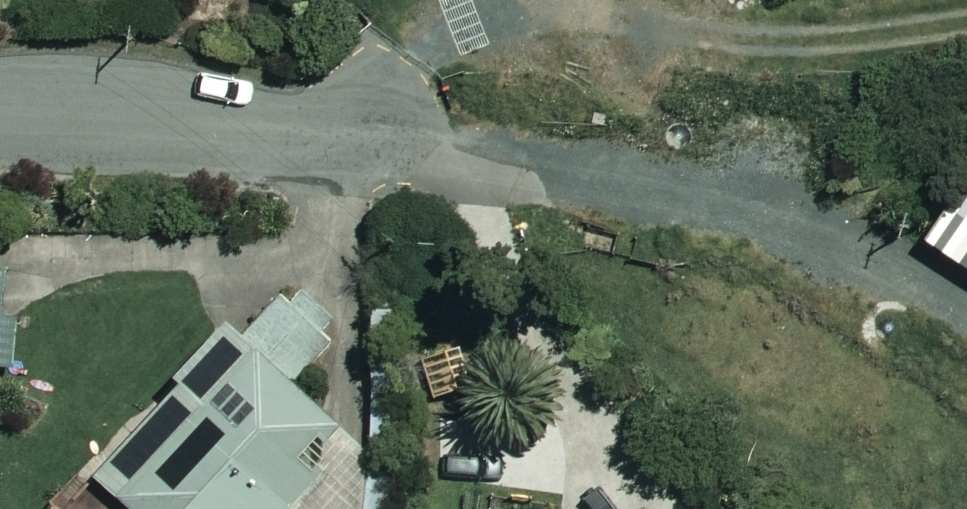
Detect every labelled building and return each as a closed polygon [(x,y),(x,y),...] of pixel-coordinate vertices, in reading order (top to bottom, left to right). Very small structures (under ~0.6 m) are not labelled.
[(952,161),(908,223),(966,264),(966,172),(952,161)] [(275,290),(243,333),(213,310),(91,475),(137,508),(274,508),(282,499),(263,485),(321,407),(290,383),(329,330),(275,290)] [(9,362),(12,313),(0,312),(0,361),(9,362)]
